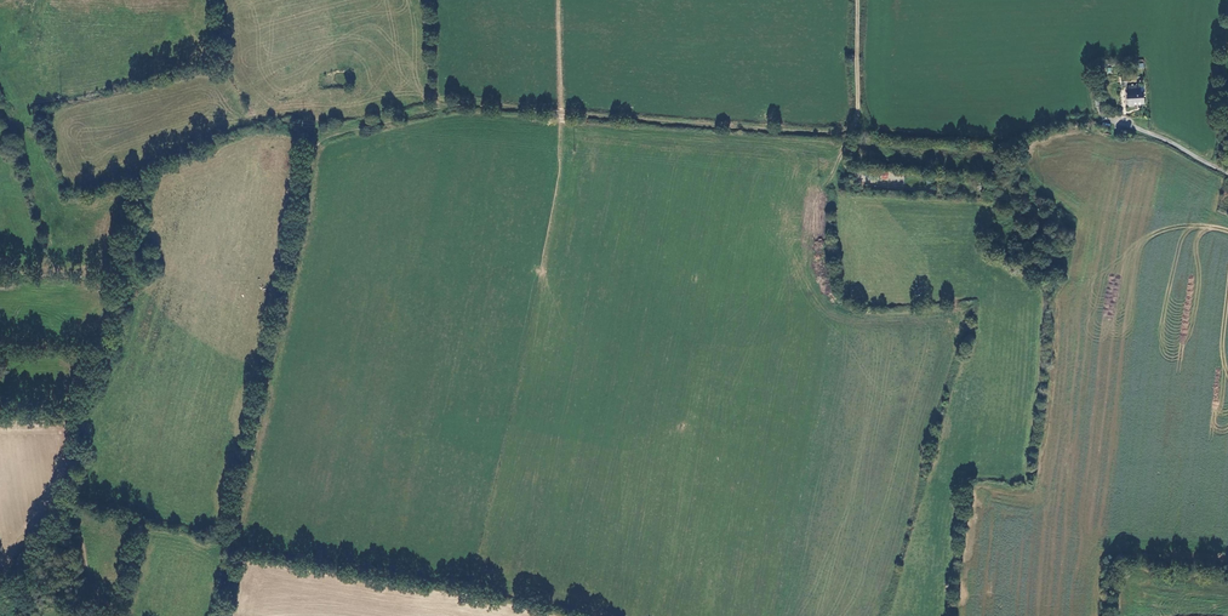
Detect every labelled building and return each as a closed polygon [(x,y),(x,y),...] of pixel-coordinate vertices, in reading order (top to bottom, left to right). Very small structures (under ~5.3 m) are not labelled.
[(1129,86),(1129,105),(1145,104),(1145,92),(1141,93),(1141,85),(1129,86)] [(1095,95),(1096,105),(1104,105),(1103,95),(1095,95)]
